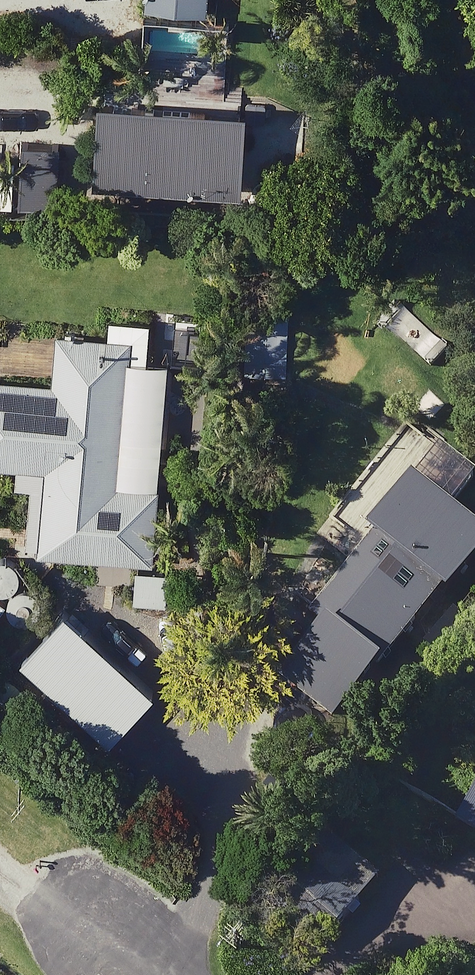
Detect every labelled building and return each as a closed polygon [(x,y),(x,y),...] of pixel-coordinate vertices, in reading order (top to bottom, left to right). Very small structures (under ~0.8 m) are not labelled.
[(248,107),(102,100),(98,180),(244,188),(248,107)] [(80,202),(80,144),(25,144),(25,202),(80,202)] [(168,358),(146,356),(149,318),(109,315),(107,335),(57,331),(54,381),(0,377),(0,461),(17,463),(16,482),(33,483),(28,548),(153,558),(154,538),(168,358)] [(398,421),(338,493),(385,533),(317,613),(328,623),(282,677),(333,720),(474,552),(474,525),(452,505),(474,477),(474,467),(425,425),(415,436),(398,421)] [(168,566),(136,564),(133,610),(165,612),(168,566)] [(158,686),(68,605),(24,654),(113,735),(158,686)] [(451,820),(474,834),(474,780),(451,820)] [(335,849),(277,917),(315,950),(373,881),(335,849)]
